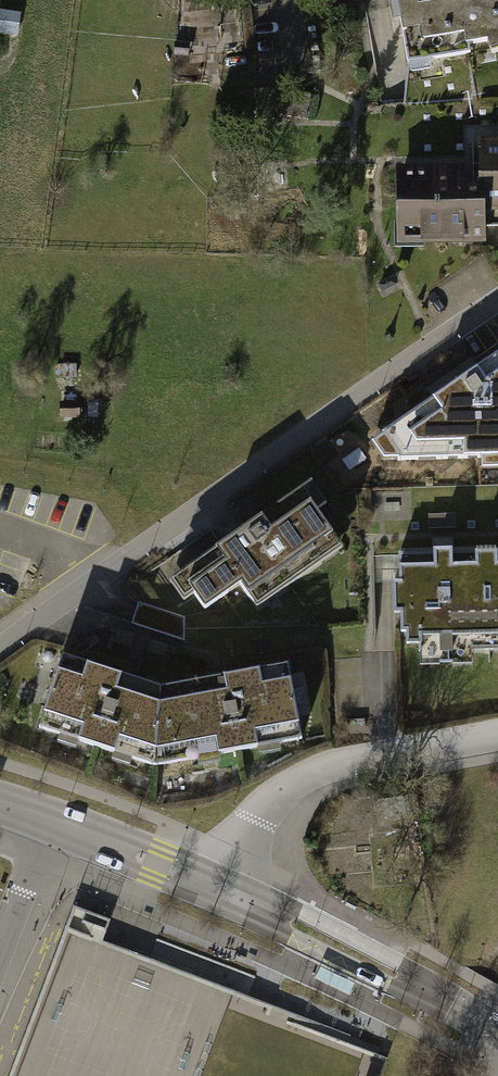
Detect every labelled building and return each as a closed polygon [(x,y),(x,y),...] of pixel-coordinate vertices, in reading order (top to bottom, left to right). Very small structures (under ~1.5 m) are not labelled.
[(497,41),(497,0),(401,0),(397,1),(406,63),(468,51),(468,43),(496,38),(497,42),(497,41)] [(18,36),(21,13),(0,10),(0,34),(18,36)] [(479,191),(480,225),(497,224),(497,143),(478,144),(479,191)] [(480,237),(480,225),(479,191),(457,191),(457,172),(400,173),(401,238),(480,237)] [(477,367),(382,433),(382,434),(371,442),(383,459),(398,459),(398,460),(481,457),(481,468),(497,468),(497,353),(477,367)] [(184,601),(194,594),(205,609),(240,584),(257,608),(342,548),(316,510),(326,503),(311,481),(169,580),(184,601)] [(450,649),(487,648),(486,551),(449,552),(449,549),(441,549),(432,549),(432,553),(398,554),(398,581),(392,581),(393,612),(399,612),(399,631),(405,631),(405,643),(418,643),(418,650),(438,650),(438,662),(450,662),(450,649)] [(486,551),(487,648),(497,648),(497,551),(486,551)] [(133,634),(117,629),(114,642),(129,647),(133,634)] [(166,645),(150,640),(146,652),(162,658),(166,645)] [(153,765),(158,686),(117,672),(61,655),(38,727),(153,765)] [(158,686),(153,765),(301,738),(285,663),(243,669),(158,686)]
